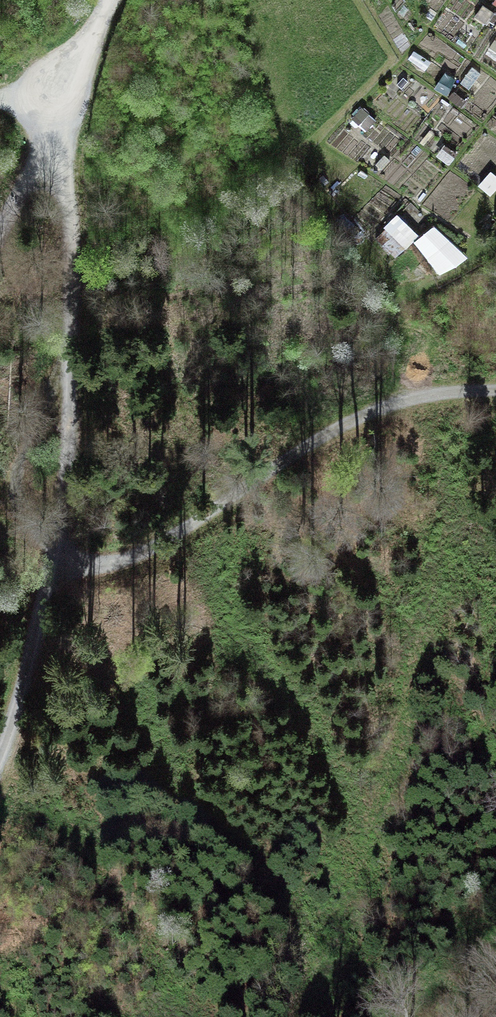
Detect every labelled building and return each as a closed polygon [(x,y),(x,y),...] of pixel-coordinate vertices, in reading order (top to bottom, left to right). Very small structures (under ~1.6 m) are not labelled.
[(375,236),(398,256),(421,231),(398,210),(375,236)]
